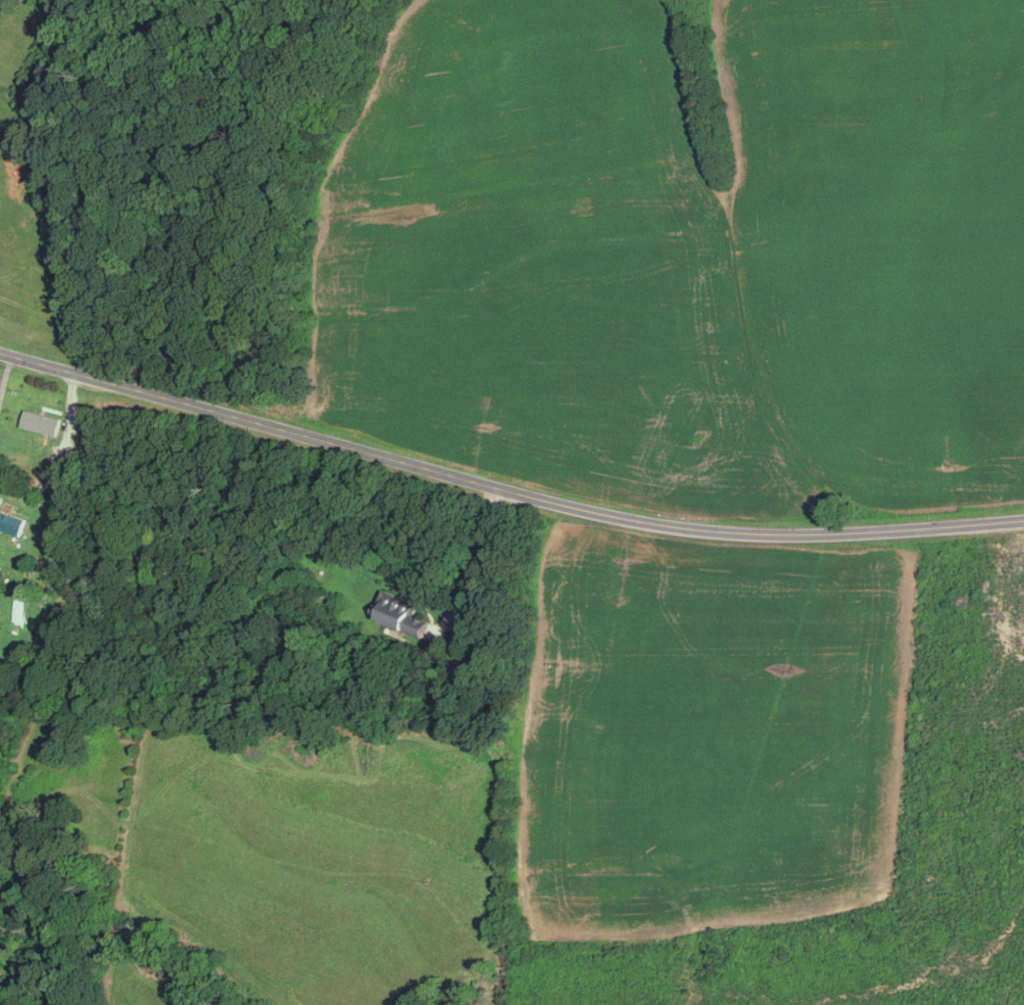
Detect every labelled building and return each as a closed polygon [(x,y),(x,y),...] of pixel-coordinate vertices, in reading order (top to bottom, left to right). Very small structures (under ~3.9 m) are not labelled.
[(34,427),(60,433),(63,419),(38,412),(34,427)] [(41,445),(46,446),(49,436),(44,434),(41,445)] [(22,534),(28,517),(0,508),(0,526),(22,534)] [(17,618),(24,619),(27,583),(19,582),(17,618)] [(379,614),(380,612),(378,611),(383,602),(384,602),(387,595),(390,588),(423,603),(419,613),(433,619),(431,624),(426,636),(409,628),(408,627),(405,628),(399,626),(399,623),(391,619),(379,614)]
